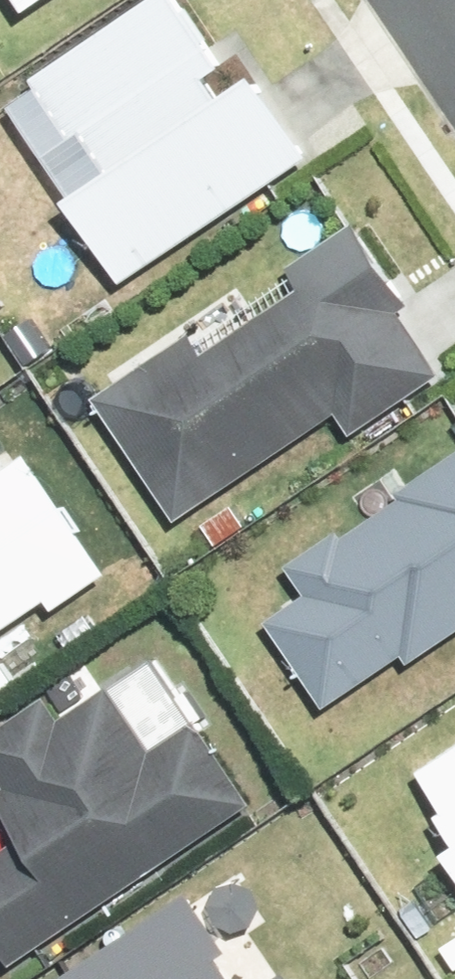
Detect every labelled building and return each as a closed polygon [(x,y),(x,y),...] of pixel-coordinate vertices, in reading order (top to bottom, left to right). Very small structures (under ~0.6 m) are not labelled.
[(14,35),(66,0),(0,0),(0,15),(14,35)] [(190,0),(122,0),(6,77),(70,174),(32,200),(96,297),(316,152),(257,61),(237,72),(190,0)] [(274,33),(301,13),(291,0),(249,0),(274,33)] [(439,365),(348,229),(279,275),(292,294),(197,357),(185,338),(90,401),(169,519),(324,415),(337,433),(439,365)] [(278,596),(242,622),(320,734),(454,639),(454,457),(447,445),(263,575),(278,596)] [(33,601),(44,616),(97,580),(15,460),(0,470),(0,624),(33,601)] [(144,750),(100,687),(54,718),(37,693),(0,719),(0,785),(2,788),(0,790),(0,833),(7,843),(0,848),(0,962),(239,798),(186,721),(144,750)] [(407,773),(433,812),(425,818),(445,845),(428,856),(454,896),(454,740),(407,773)] [(205,954),(214,948),(178,896),(59,978),(223,978),(205,954)]
